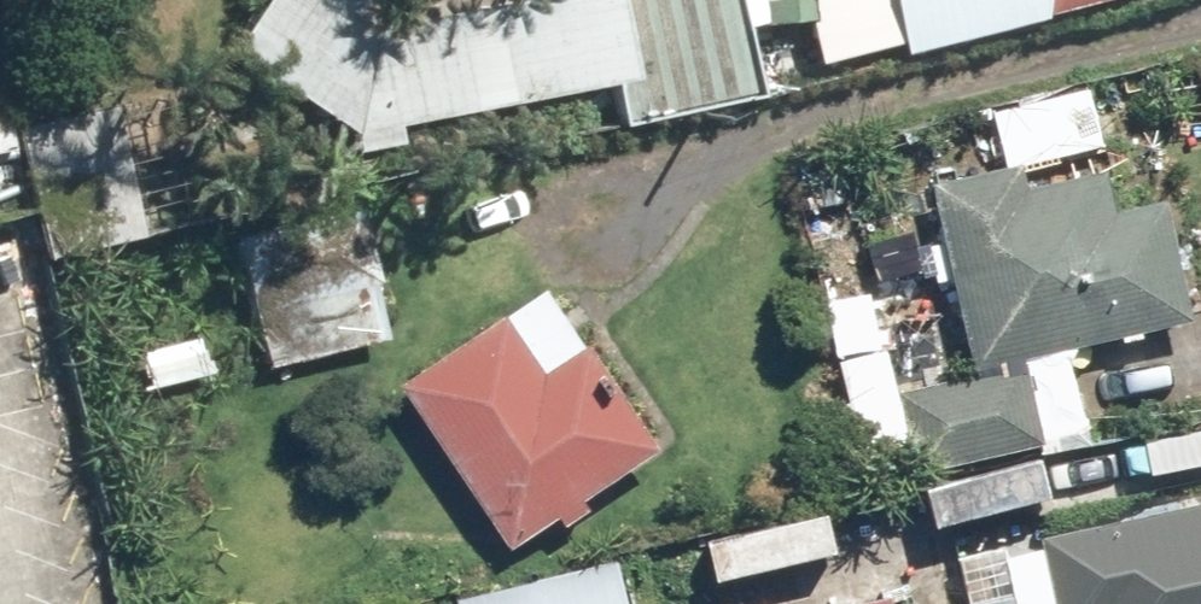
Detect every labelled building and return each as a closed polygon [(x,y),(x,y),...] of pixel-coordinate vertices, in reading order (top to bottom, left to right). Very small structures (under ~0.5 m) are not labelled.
[(218,45),(370,151),(394,123),(601,81),(612,128),(749,95),(726,0),(248,0),(218,45)] [(734,24),(820,16),(818,0),(731,0),(734,24)] [(898,52),(1099,0),(884,0),(898,52)] [(0,59),(0,73),(40,257),(141,236),(133,203),(178,193),(155,90),(111,99),(97,38),(0,59)] [(900,389),(920,470),(1044,439),(1026,365),(1197,323),(1166,199),(1120,210),(1110,170),(1030,189),(1025,166),(1104,147),(1089,87),(983,113),(996,167),(932,183),(979,370),(900,389)] [(16,222),(0,150),(0,226),(16,222)] [(352,237),(242,260),(264,365),(374,342),(352,237)] [(548,288),(403,379),(507,542),(652,450),(548,288)] [(1040,535),(1055,603),(1200,603),(1200,502),(1040,535)] [(829,508),(707,539),(717,582),(840,551),(829,508)] [(457,596),(459,603),(631,603),(621,561),(457,596)] [(847,603),(895,603),(892,594),(847,603)]
